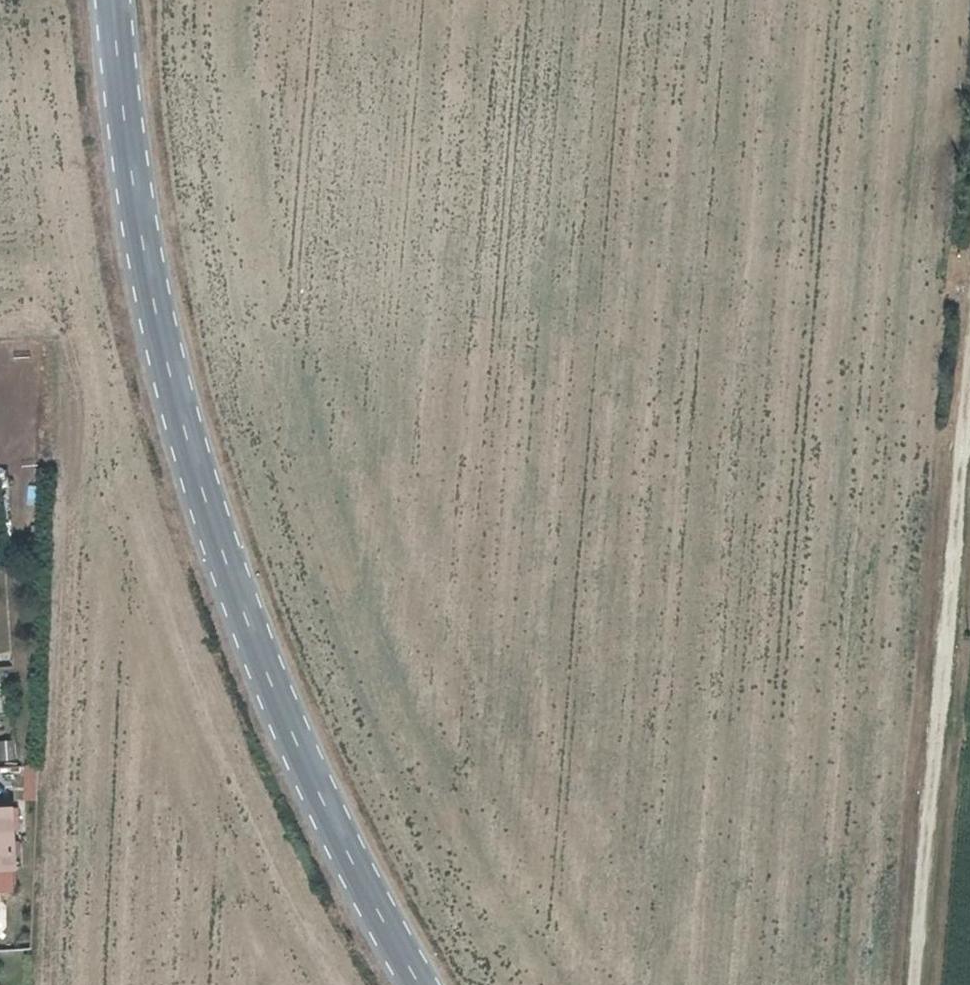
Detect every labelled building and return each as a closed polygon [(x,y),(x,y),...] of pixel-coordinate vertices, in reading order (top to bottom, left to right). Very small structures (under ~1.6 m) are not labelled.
[(13,761),(12,741),(0,741),(0,761),(13,761)] [(15,889),(14,872),(19,871),(15,810),(0,811),(0,890),(15,889)]
